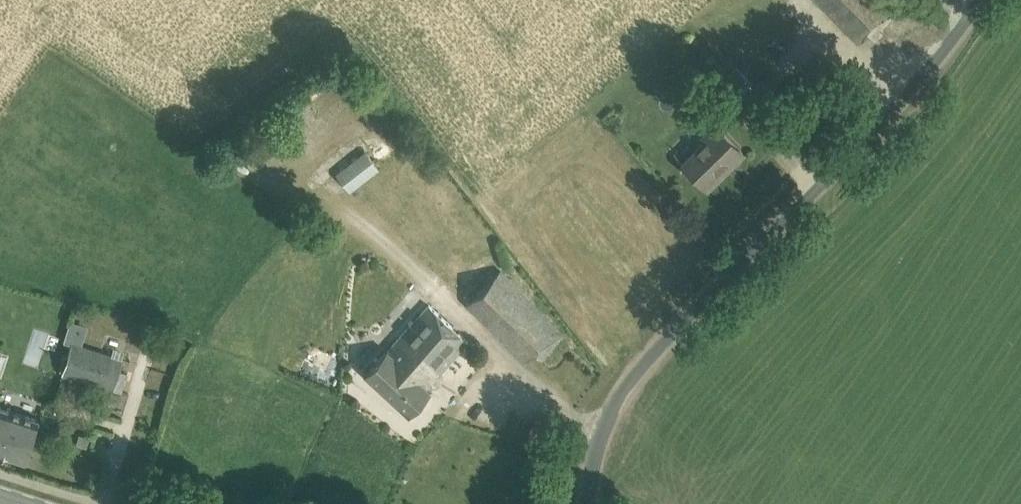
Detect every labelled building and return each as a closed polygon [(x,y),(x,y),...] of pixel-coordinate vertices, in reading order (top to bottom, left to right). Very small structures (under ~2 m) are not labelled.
[(897,10),(888,0),(820,0),(857,41),(868,32),(873,38),(882,30),(879,27),(897,10)] [(716,91),(732,106),(754,82),(738,67),(716,91)] [(743,152),(729,138),(715,124),(703,136),(707,140),(684,163),(707,187),(708,186),(705,183),(726,162),(729,166),(743,152)] [(336,174),(350,191),(379,168),(365,150),(336,174)] [(293,222),(307,233),(315,223),(301,212),(293,222)] [(498,272),(466,304),(522,360),(524,358),(534,349),(534,348),(541,355),(563,333),(564,332),(501,268),(498,272)] [(468,340),(453,327),(428,304),(365,373),(409,413),(430,389),(426,386),(468,340)] [(64,373),(111,387),(120,357),(74,343),(64,373)] [(25,459),(39,416),(0,404),(0,451),(25,459)]
